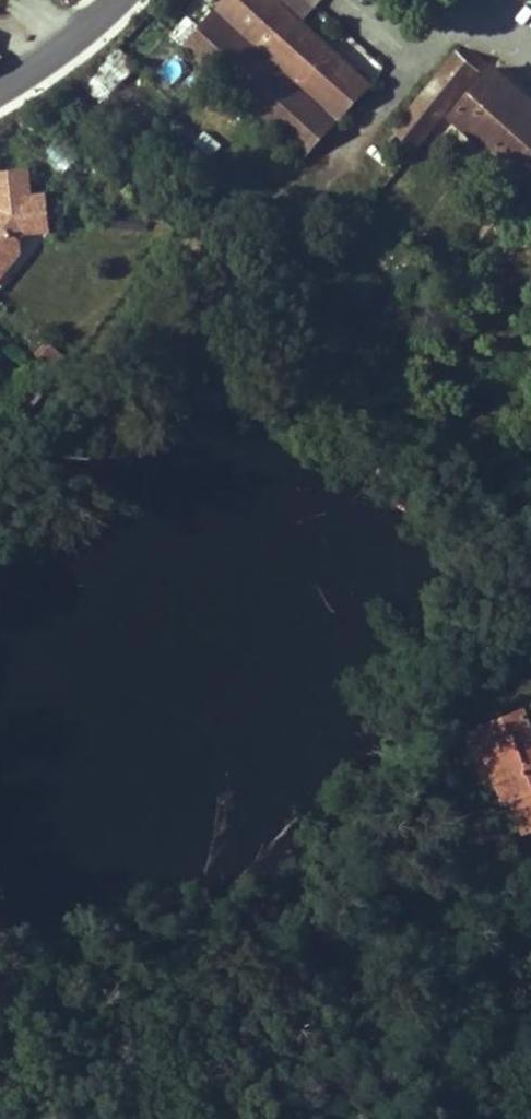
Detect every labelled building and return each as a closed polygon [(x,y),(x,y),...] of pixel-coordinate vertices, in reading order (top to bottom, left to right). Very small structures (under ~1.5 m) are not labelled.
[(182,44),(306,154),(369,83),(275,0),(222,0),(182,44)] [(84,91),(104,104),(133,60),(113,47),(84,91)] [(458,55),(386,140),(407,156),(478,72),(458,55)] [(452,118),(530,187),(530,100),(495,68),(452,118)] [(8,267),(20,253),(15,233),(20,227),(46,228),(47,192),(31,194),(28,166),(0,169),(0,212),(1,213),(0,214),(0,268),(8,267)] [(520,834),(530,830),(530,742),(520,708),(494,717),(500,736),(486,742),(479,744),(498,802),(507,800),(520,834)] [(486,742),(500,736),(494,717),(480,722),(486,742)]
